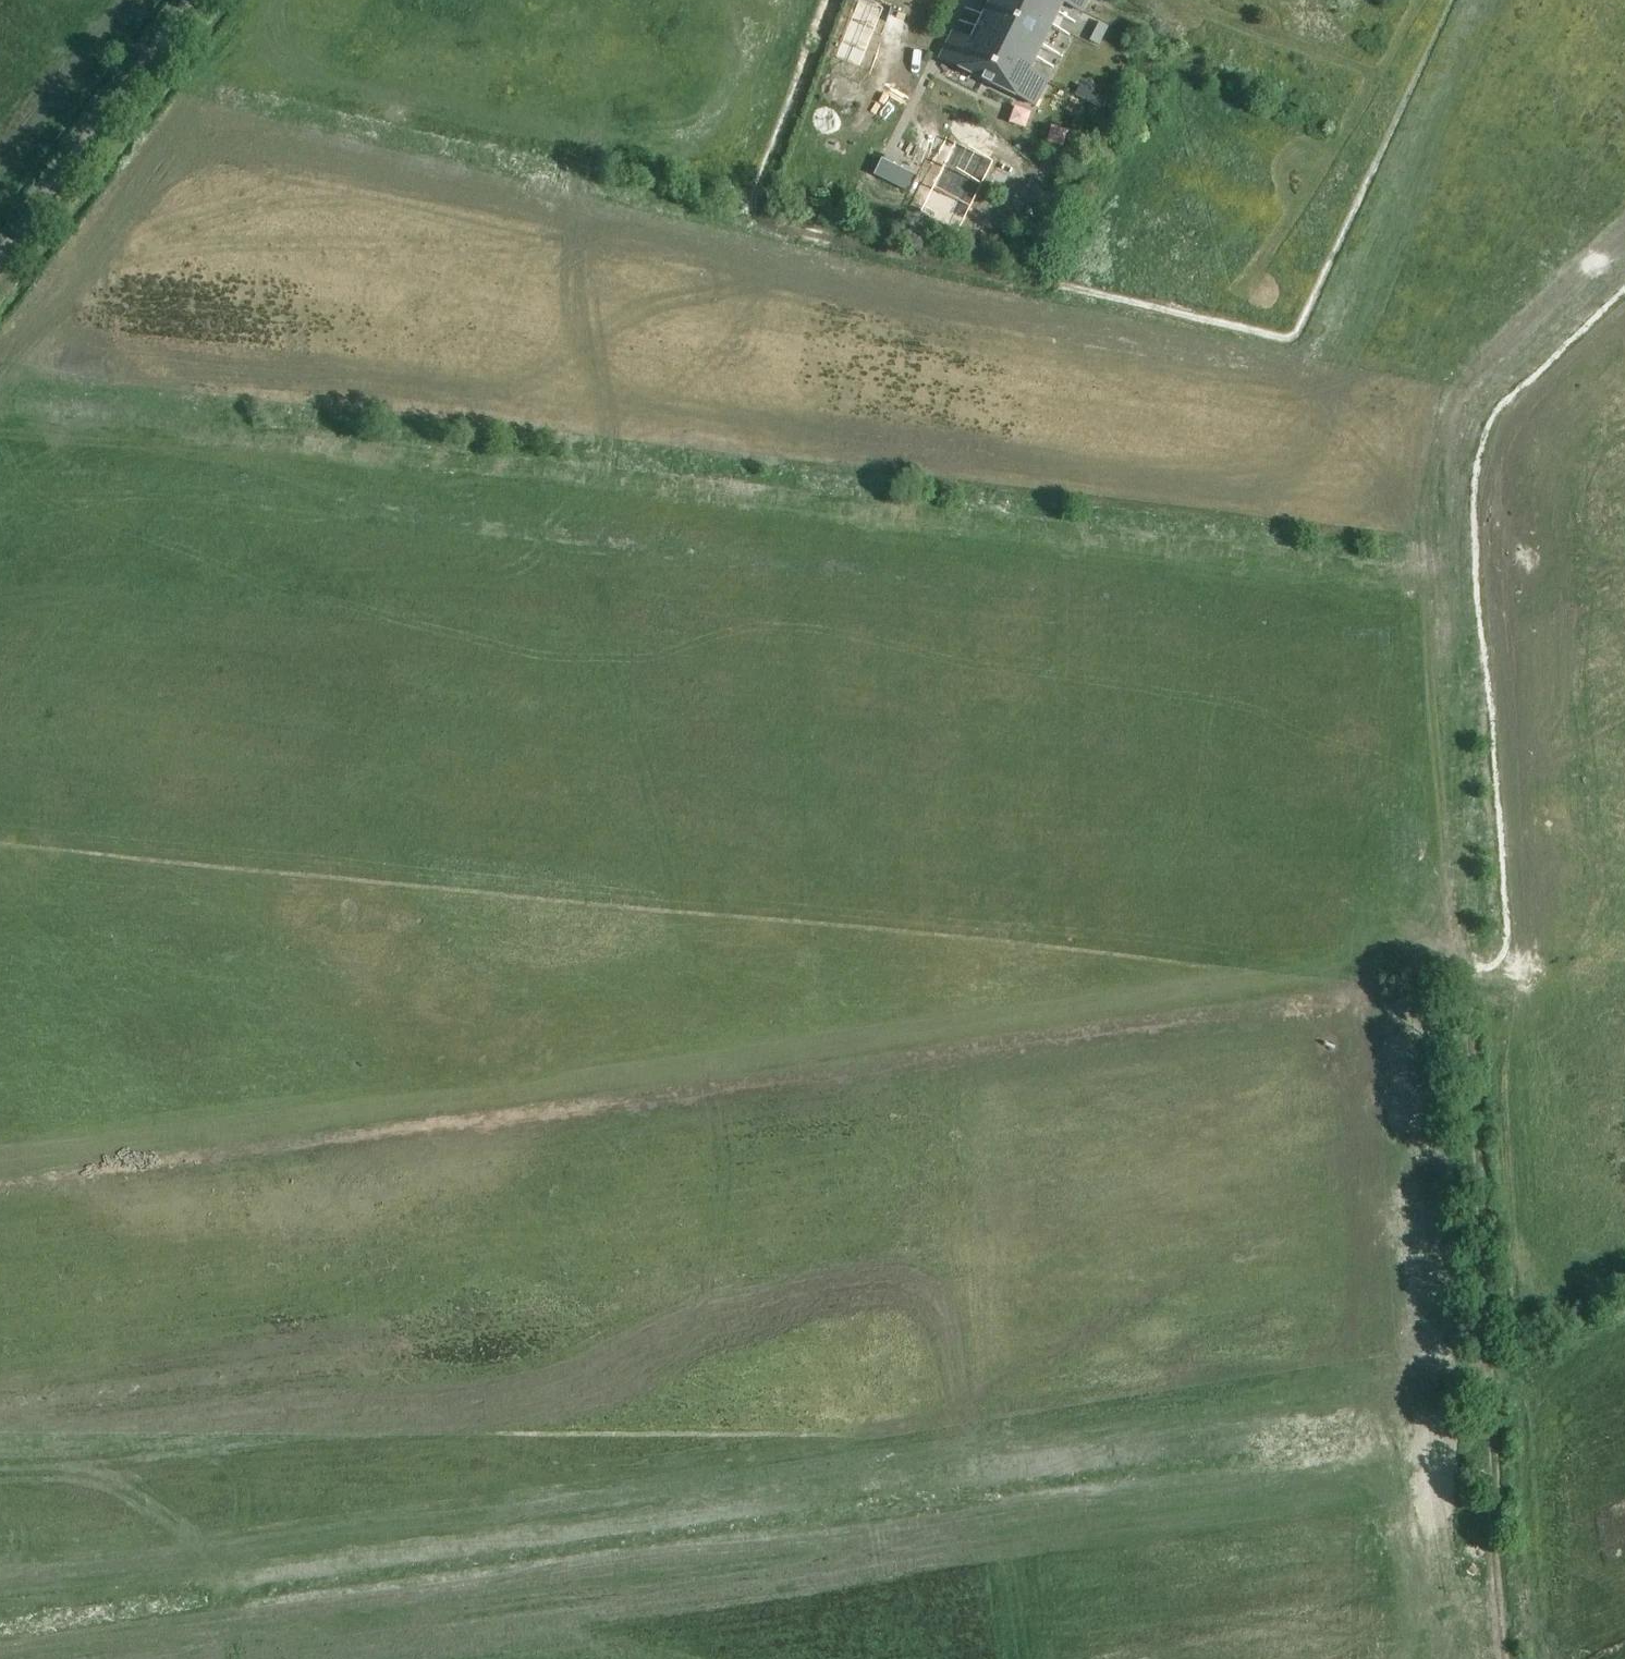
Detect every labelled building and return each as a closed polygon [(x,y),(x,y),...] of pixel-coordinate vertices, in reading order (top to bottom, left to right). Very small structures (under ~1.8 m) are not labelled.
[(970,43),(952,34),(940,60),(1034,106),(1046,81),(1028,72),(1062,3),(1080,12),(1086,0),(991,0),(970,43)] [(867,24),(844,15),(828,57),(851,66),(867,24)] [(894,157),(887,177),(925,190),(931,170),(894,157)] [(936,162),(924,194),(945,202),(957,169),(936,162)]
